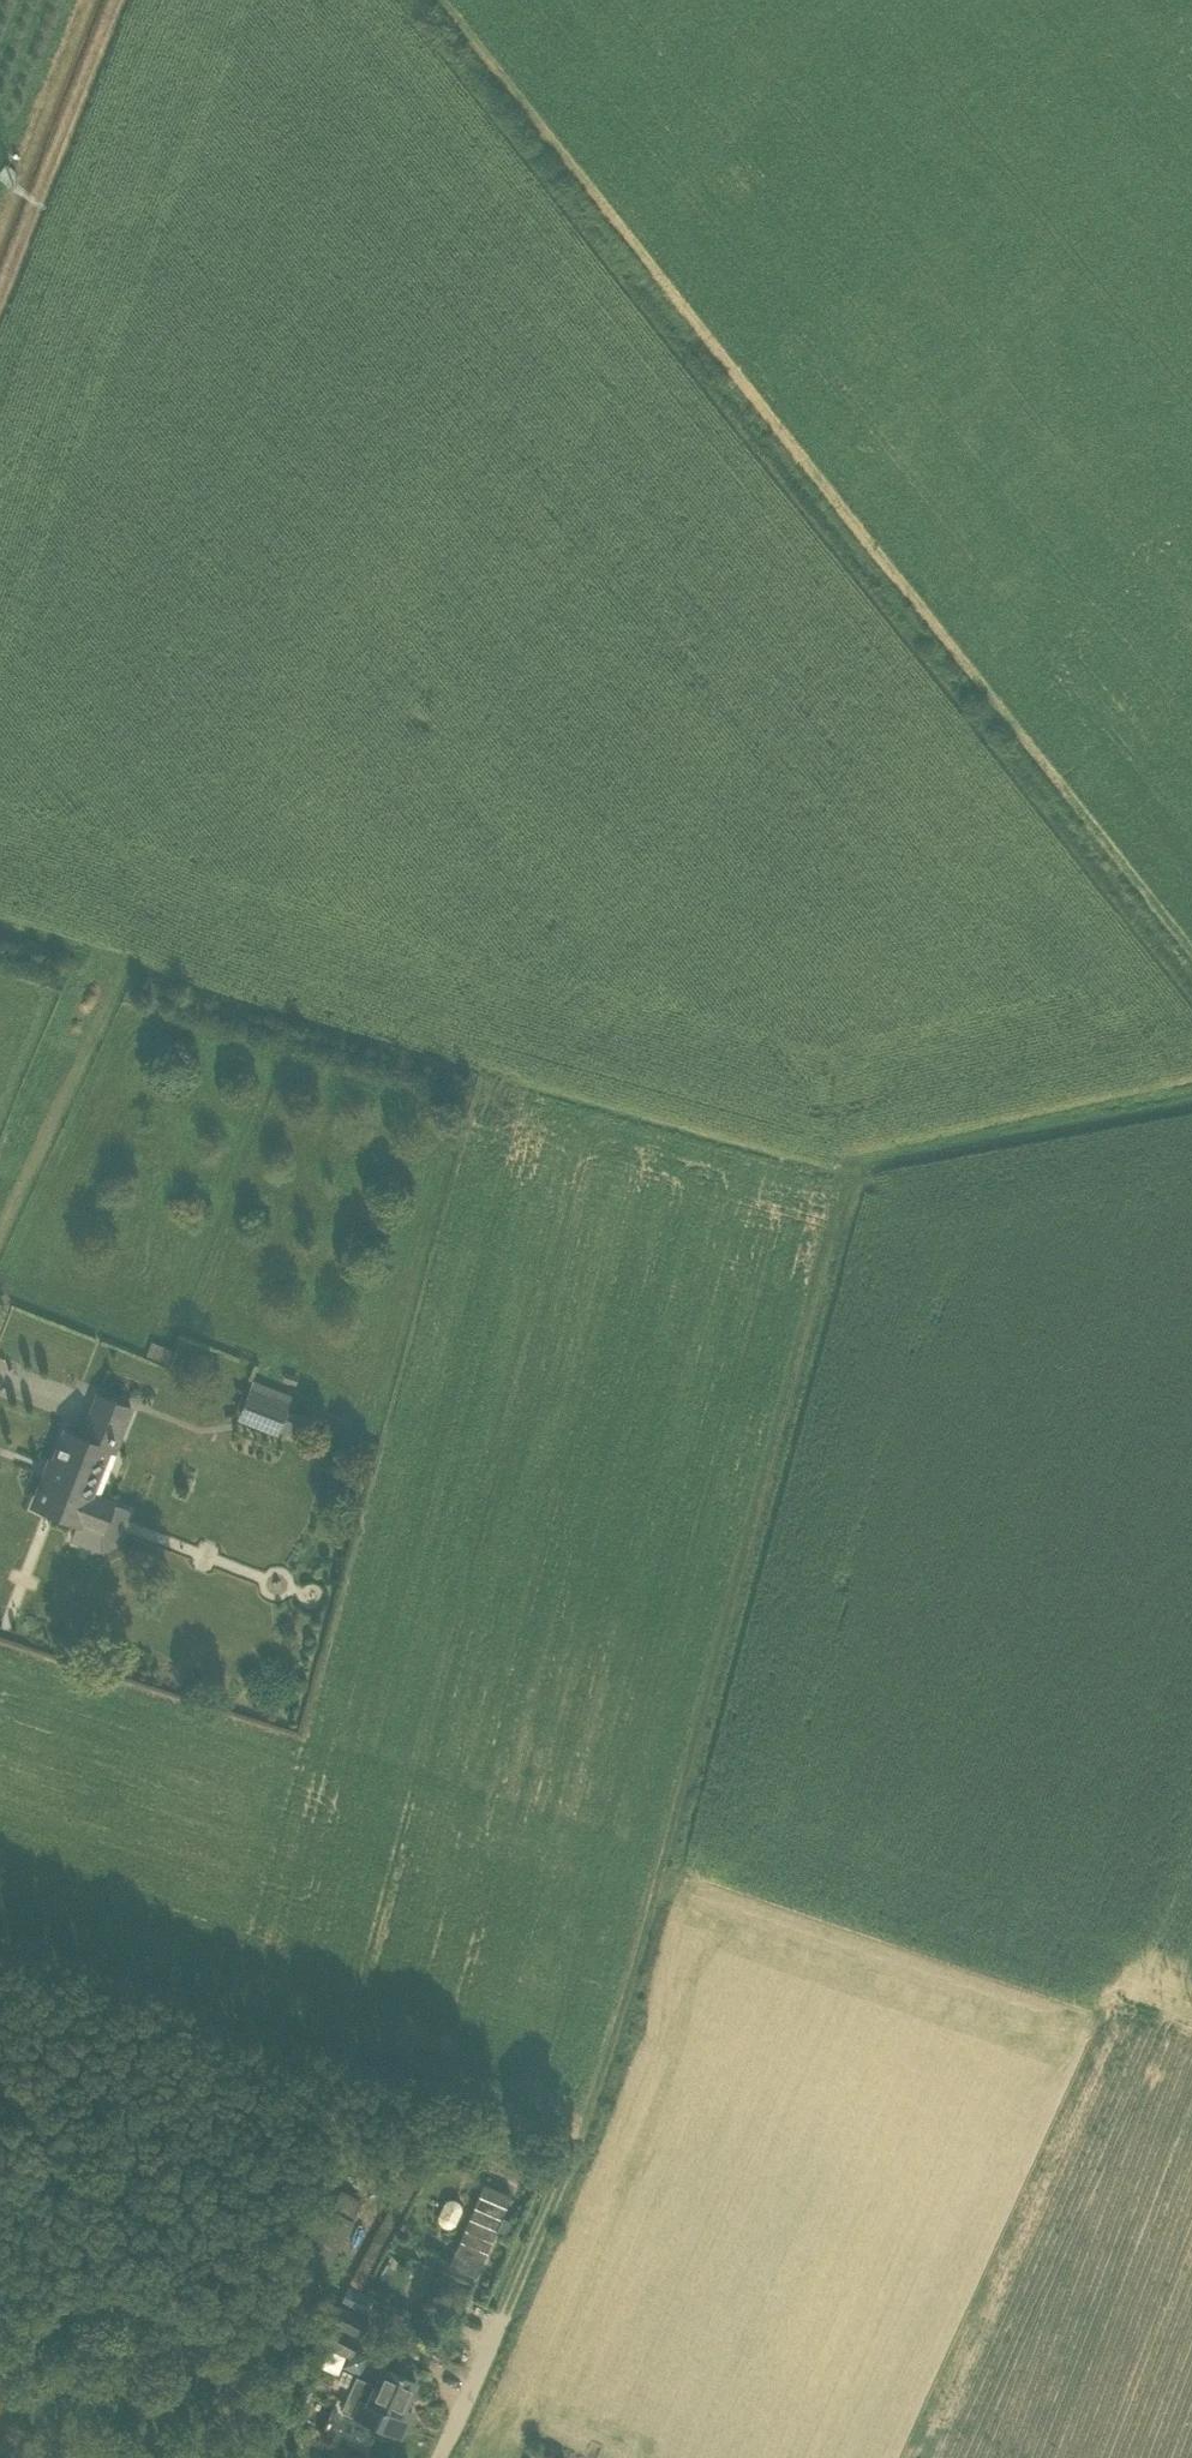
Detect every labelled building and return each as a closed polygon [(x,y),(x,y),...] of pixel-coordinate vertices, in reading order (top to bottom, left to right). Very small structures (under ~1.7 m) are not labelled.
[(151,1340),(145,1354),(167,1363),(173,1349),(151,1340)] [(239,1419),(279,1434),(294,1395),(254,1380),(239,1419)] [(99,1393),(83,1435),(67,1429),(37,1506),(103,1530),(113,1502),(91,1493),(109,1446),(116,1449),(132,1405),(99,1393)] [(477,2282),(511,2193),(482,2182),(448,2271),(477,2282)] [(322,2199),(293,2253),(323,2270),(353,2215),(322,2199)] [(380,2310),(384,2301),(348,2283),(331,2318),(358,2331),(370,2306),(380,2310)] [(319,2340),(343,2353),(348,2355),(358,2336),(329,2321),(319,2340)] [(404,2406),(416,2379),(385,2365),(376,2386),(358,2378),(343,2410),(402,2435),(413,2410),(404,2406)] [(565,2457),(528,2446),(525,2457),(565,2457)]
